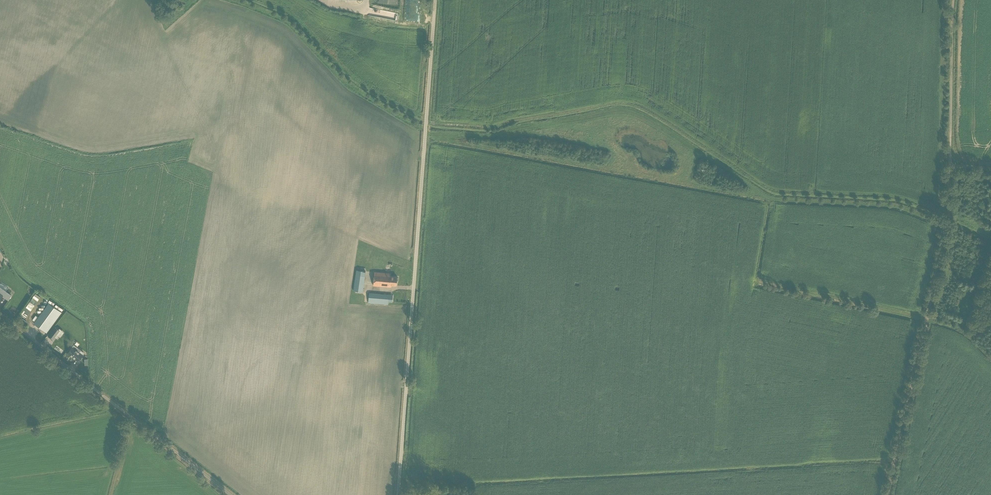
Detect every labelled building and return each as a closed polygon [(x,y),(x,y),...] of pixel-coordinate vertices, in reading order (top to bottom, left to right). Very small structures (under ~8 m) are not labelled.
[(417,16),(417,0),(405,0),(405,16),(417,16)] [(356,270),(353,290),(362,292),(365,271),(356,270)] [(390,273),(380,273),(374,272),(373,285),(386,286),(391,287),(391,284),(396,285),(397,281),(398,280),(398,278),(397,277),(390,276),(390,273)] [(2,296),(8,300),(11,296),(11,295),(4,291),(1,288),(0,288),(0,299),(2,296)] [(368,303),(383,304),(388,304),(389,295),(369,293),(368,303)] [(49,302),(36,320),(34,324),(46,333),(62,312),(50,303),(49,302)] [(55,328),(48,337),(54,341),(61,332),(55,328)] [(77,332),(73,337),(77,342),(82,336),(77,332)] [(79,353),(81,351),(73,345),(71,348),(70,347),(67,351),(69,352),(67,353),(78,361),(82,355),(79,353)]
